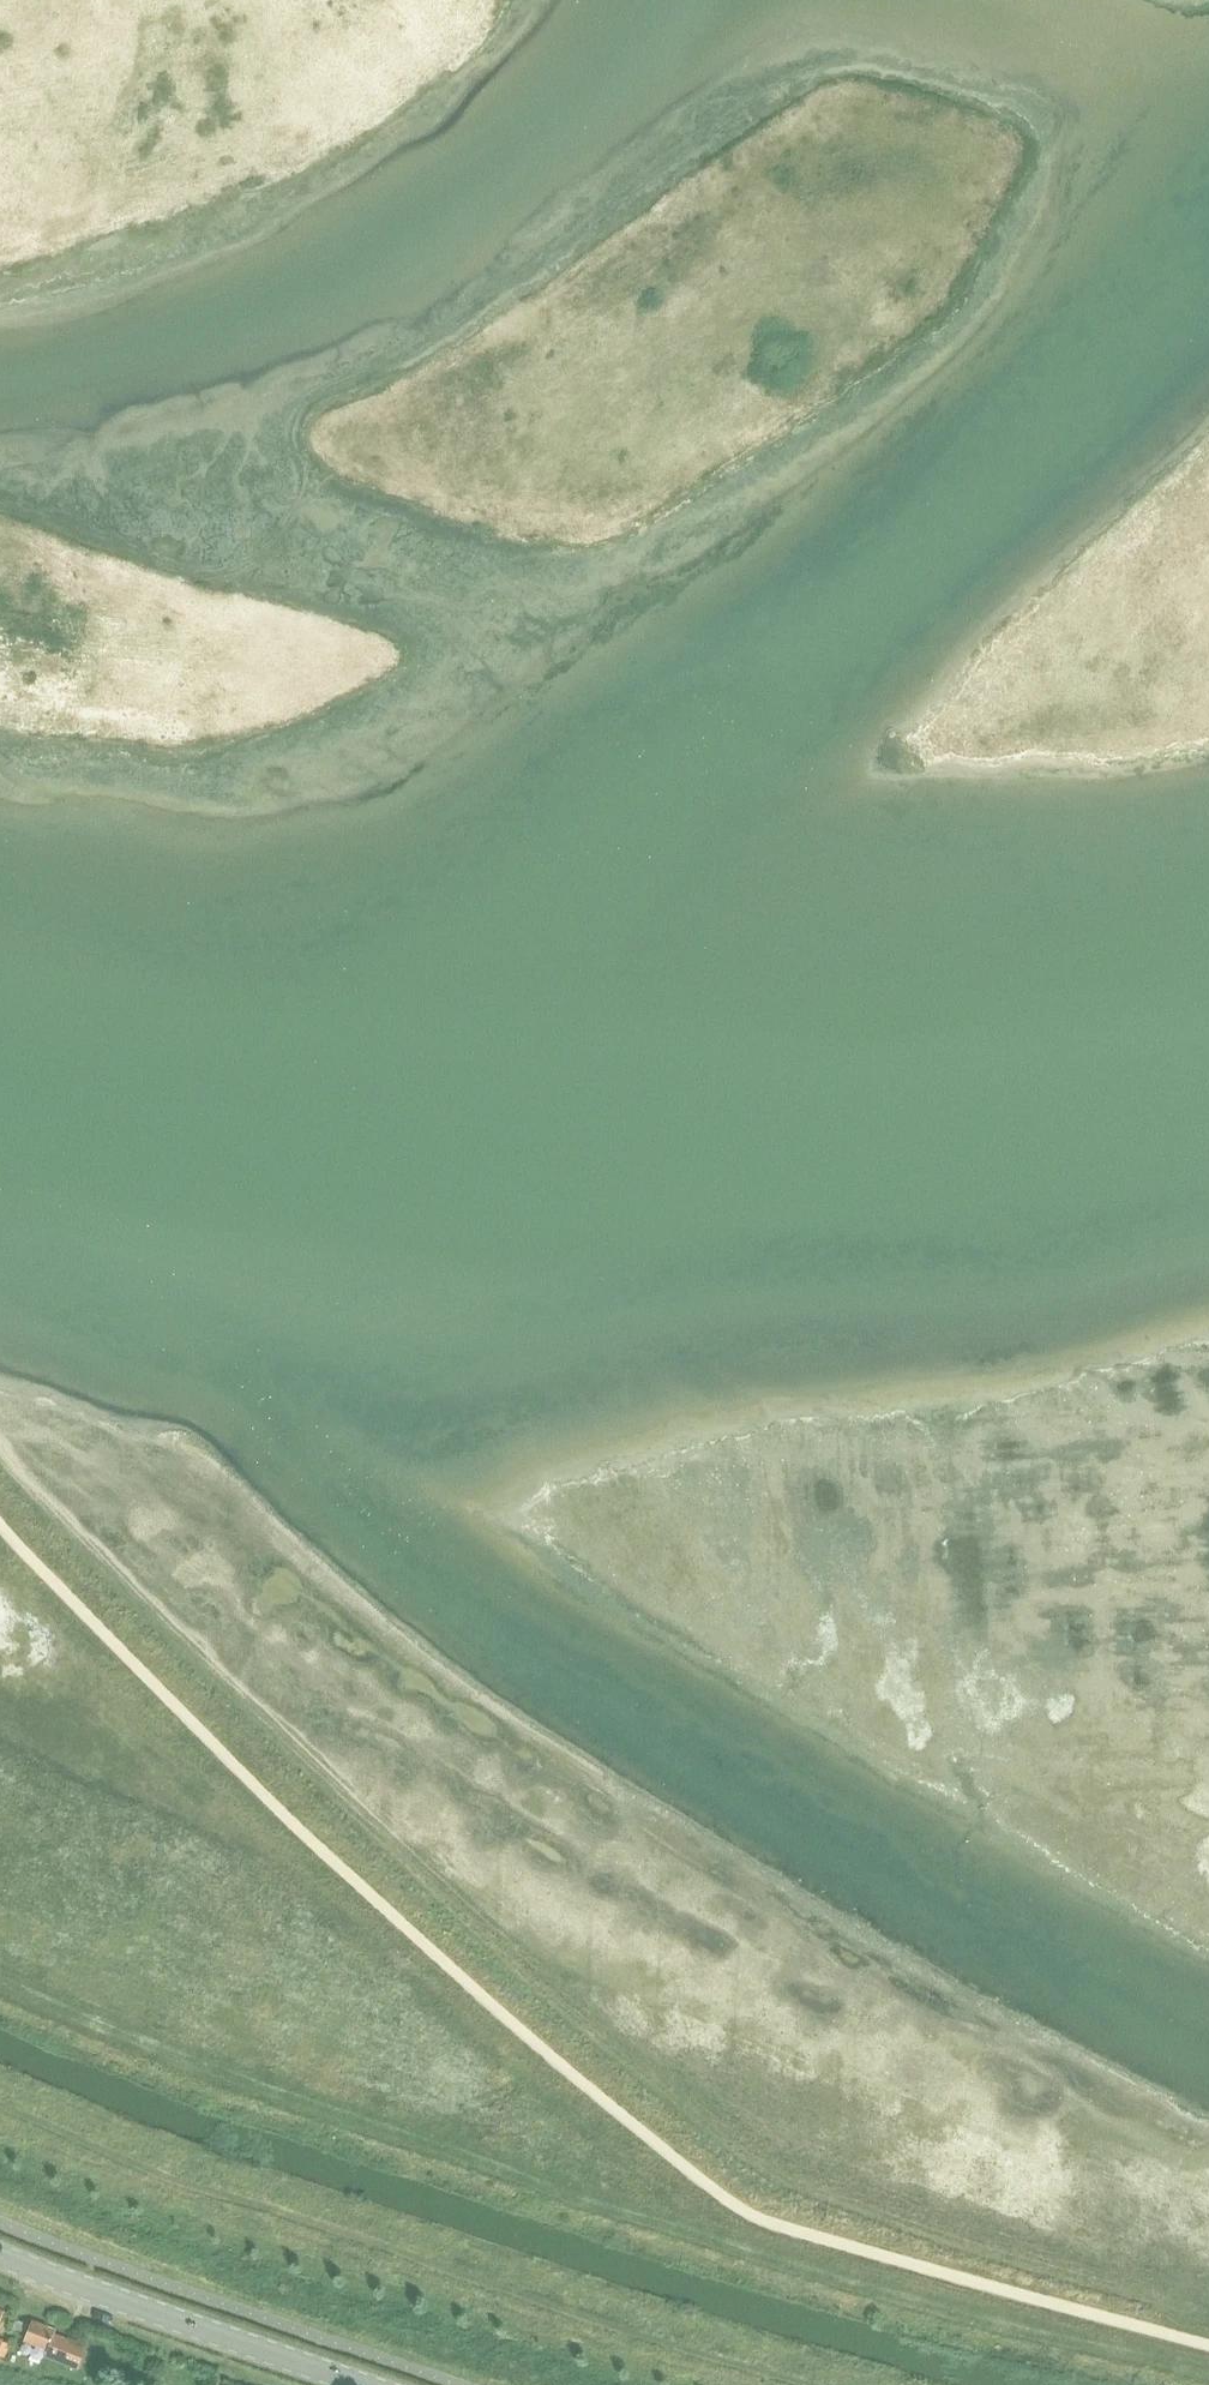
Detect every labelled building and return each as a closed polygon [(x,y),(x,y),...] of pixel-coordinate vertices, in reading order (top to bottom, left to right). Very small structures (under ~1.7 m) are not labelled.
[(76,2367),(84,2345),(51,2332),(52,2329),(30,2321),(22,2340),(45,2349),(43,2354),(76,2367)]
